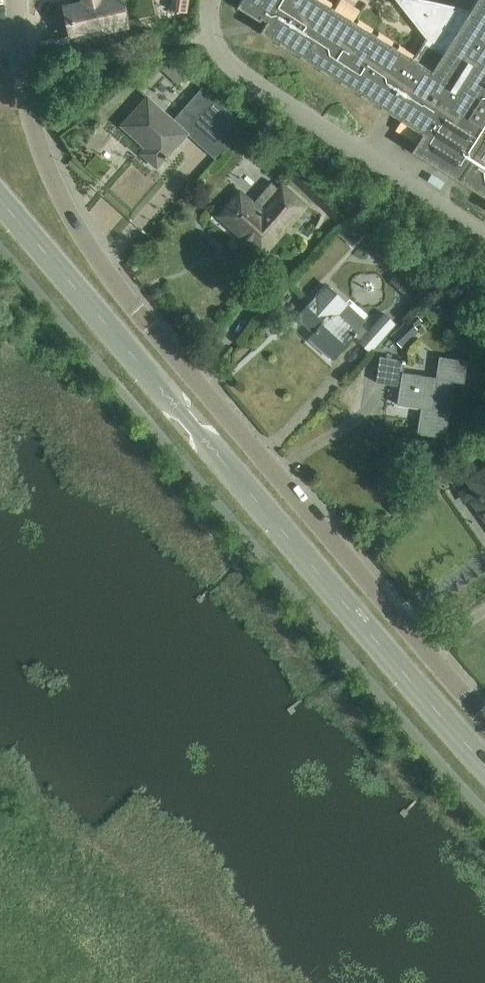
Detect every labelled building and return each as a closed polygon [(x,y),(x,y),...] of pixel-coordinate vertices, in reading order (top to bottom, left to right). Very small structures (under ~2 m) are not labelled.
[(64,8),(64,10),(68,9),(70,20),(71,24),(73,31),(89,28),(90,33),(106,30),(126,26),(122,7),(113,8),(111,0),(83,0),(84,3),(71,6),(64,8)] [(259,21),(261,18),(266,22),(260,32),(422,134),(412,151),(484,197),(484,0),(477,0),(468,14),(413,3),(409,8),(429,35),(413,59),(320,0),(241,0),(237,7),(259,21)] [(195,144),(225,111),(201,89),(172,121),(147,99),(122,127),(142,144),(143,143),(151,150),(145,157),(157,168),(177,146),(174,143),(183,133),(195,144)] [(282,188),(280,190),(272,183),(252,205),(240,195),(219,218),(261,256),(304,208),(282,188)] [(348,281),(363,297),(376,284),(361,268),(348,281)] [(361,327),(365,323),(325,288),(298,318),(316,334),(311,339),(334,359),(354,337),(359,342),(359,343),(370,352),(395,325),(384,315),(368,333),(361,327)] [(416,313),(392,336),(402,347),(420,331),(417,328),(424,322),(416,313)] [(440,358),(437,379),(404,374),(406,362),(380,358),(376,383),(400,387),(398,406),(420,409),(417,435),(446,439),(454,382),(465,384),(468,362),(440,358)] [(468,483),(474,491),(480,499),(473,504),(484,521),(484,471),(468,483)]
